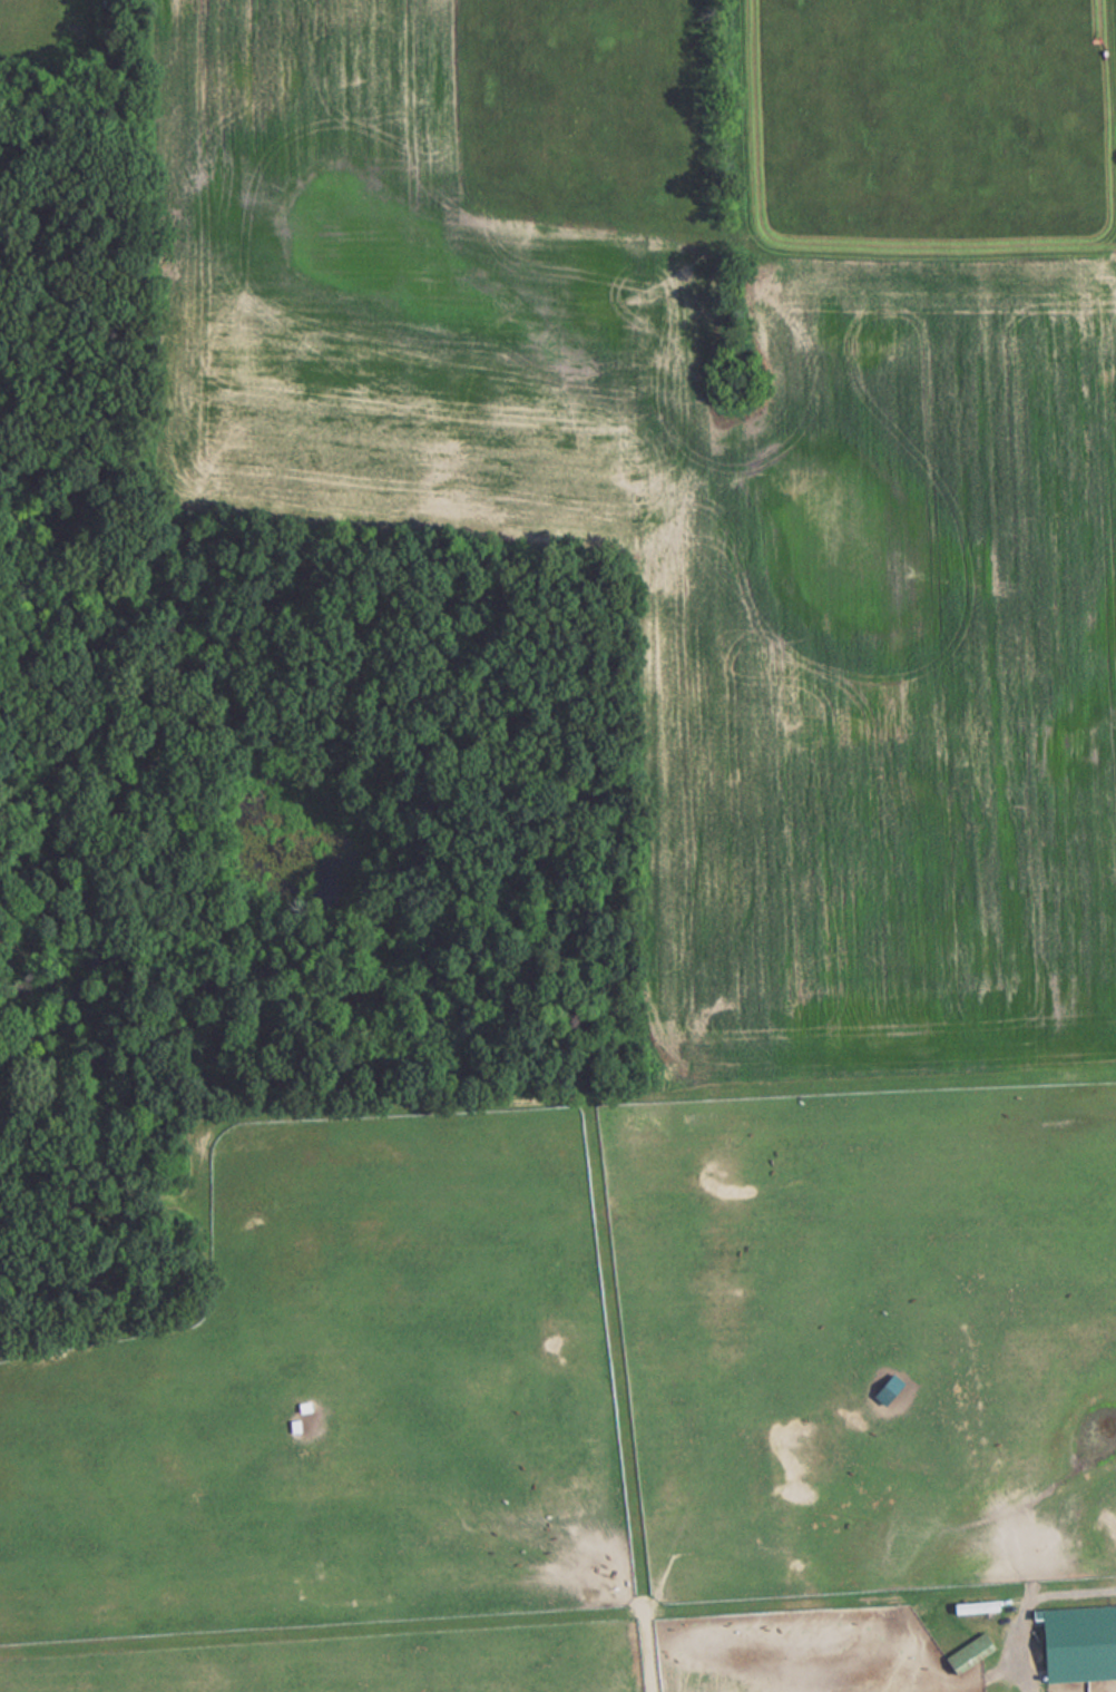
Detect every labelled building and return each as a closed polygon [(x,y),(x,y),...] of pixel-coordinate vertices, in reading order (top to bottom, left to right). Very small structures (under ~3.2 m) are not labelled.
[(304,1420),(294,1420),(294,1431),(304,1431),(304,1420)] [(1041,1691),(1115,1691),(1115,1605),(1038,1608),(1041,1691)]
